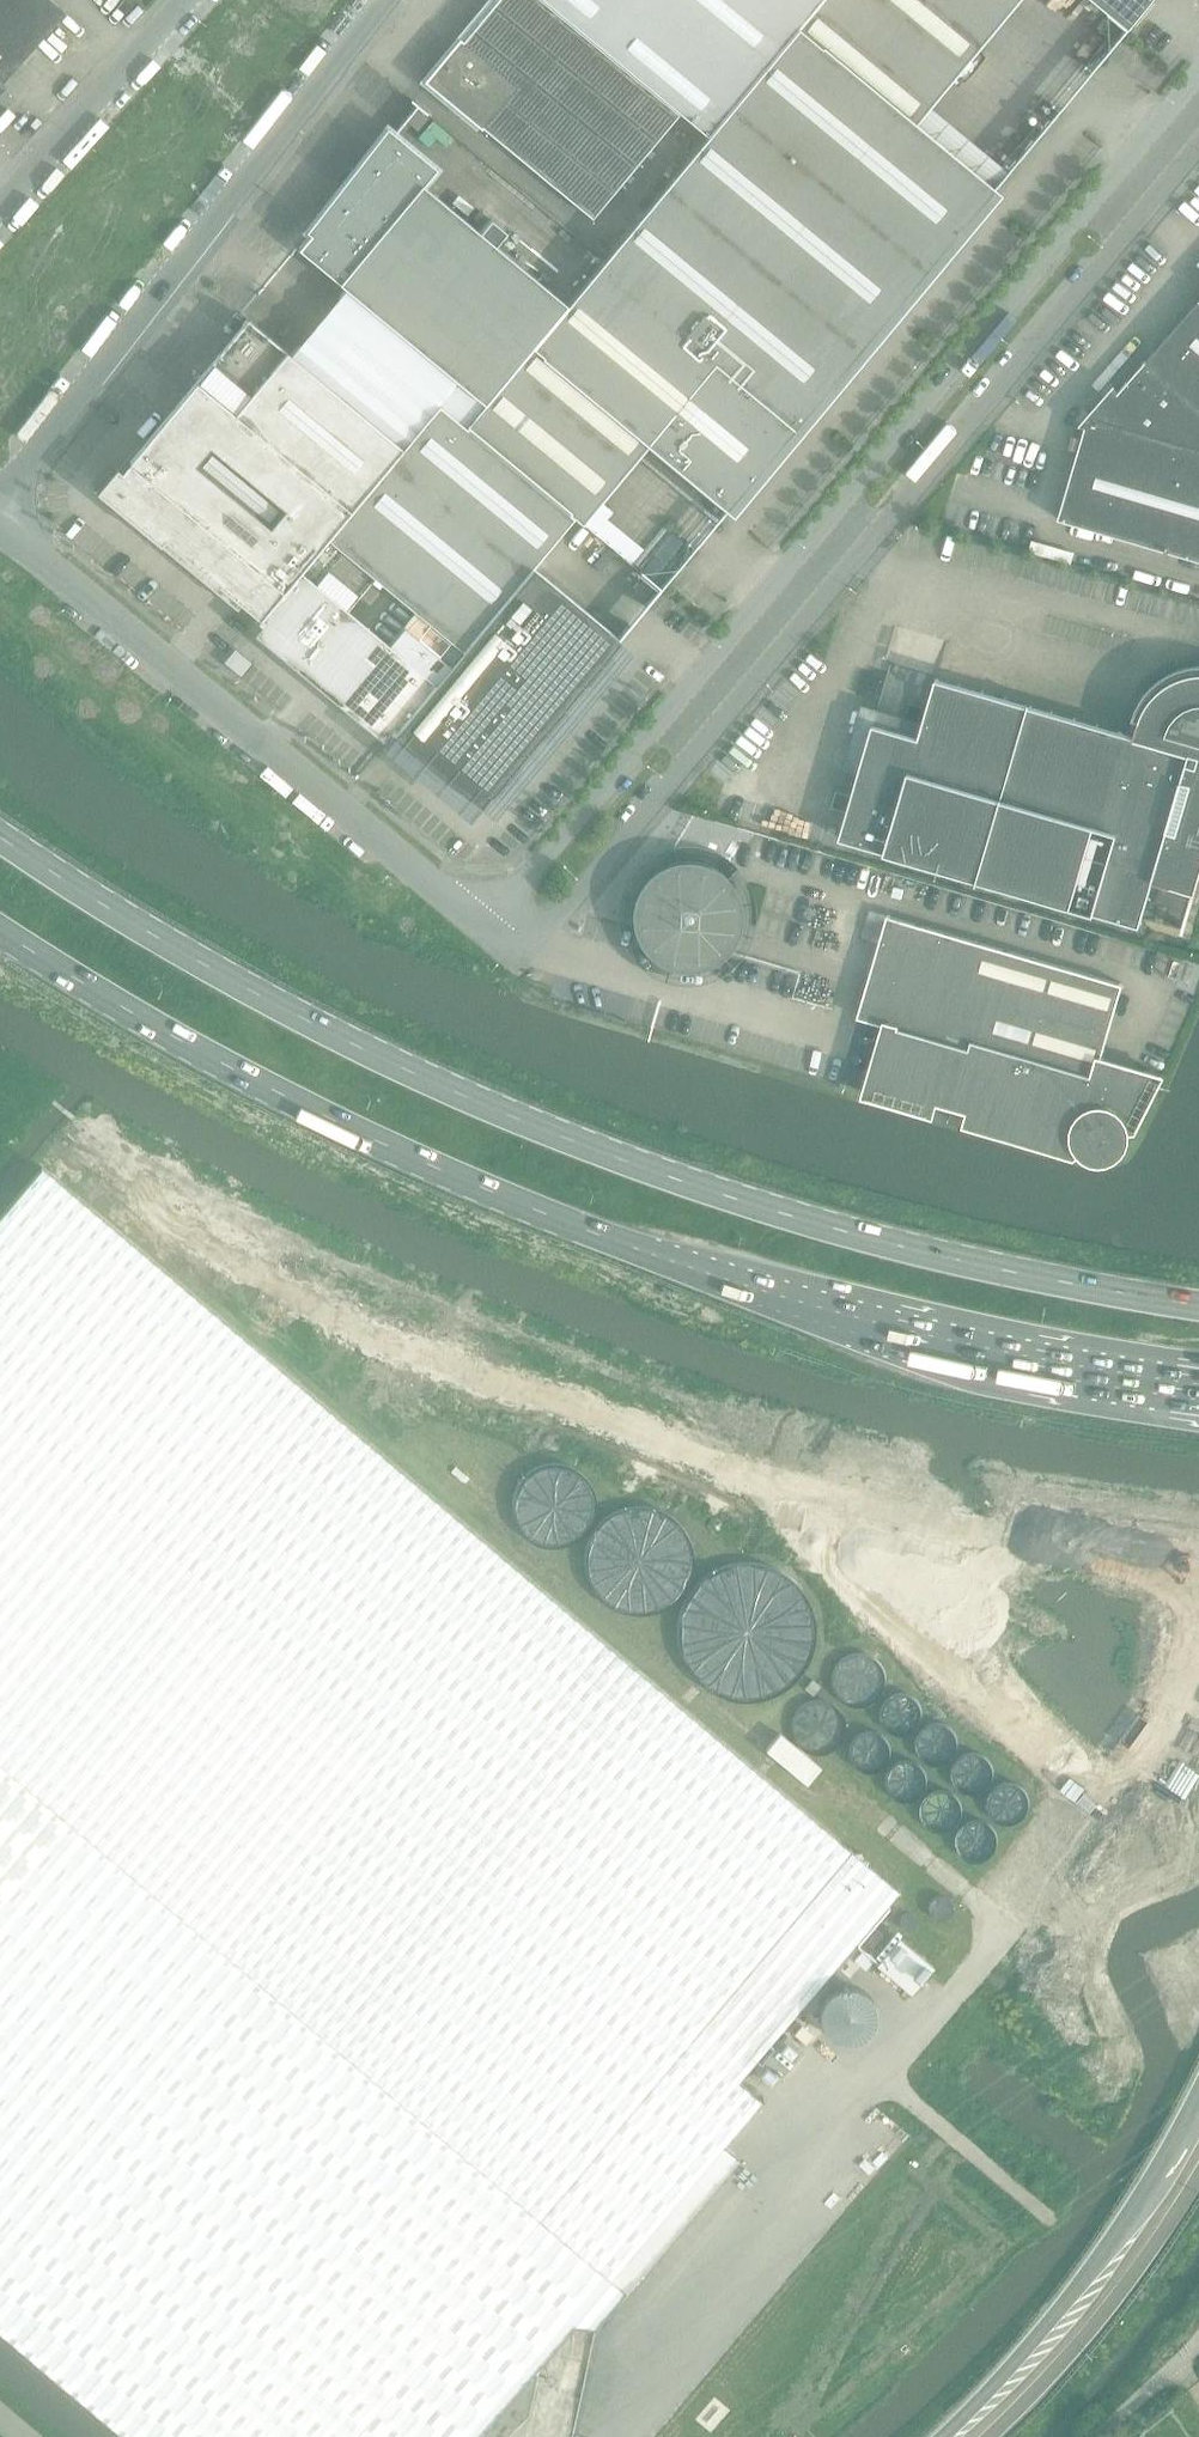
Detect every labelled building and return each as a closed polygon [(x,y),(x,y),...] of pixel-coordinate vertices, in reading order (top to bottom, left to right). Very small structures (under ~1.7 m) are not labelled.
[(65,11),(52,0),(0,0),(0,83),(65,11)] [(402,447),(259,618),(257,620),(261,623),(253,632),(382,738),(389,730),(392,733),(480,805),(618,639),(531,566),(573,516),(581,523),(584,519),(601,499),(647,443),(726,509),(993,188),(913,122),(928,105),(1015,0),(542,0),(576,29),(678,113),(706,136),(567,304),(484,403),(465,426),(438,404),(402,447)] [(424,81),(478,125),(481,128),(482,127),(592,217),(678,113),(576,29),(542,0),(496,0),(463,40),(459,37),(424,81)] [(1125,29),(1149,0),(1089,0),(1125,29)] [(418,110),(409,122),(418,130),(428,118),(418,110)] [(310,234),(298,248),(346,288),(484,403),(567,304),(495,244),(505,231),(490,219),(480,232),(422,184),(436,168),(387,127),(306,231),(310,234)] [(1118,392),(1116,385),(1115,384),(1080,425),(1081,425),(1085,427),(1058,519),(1198,560),(1198,300),(1118,392)] [(111,471),(95,491),(120,512),(236,608),(240,603),(259,618),(402,447),(291,354),(247,318),(121,470),(116,466),(111,471)] [(835,808),(848,811),(840,838),(1140,926),(1154,879),(1193,891),(1196,892),(1198,881),(1198,671),(1196,671),(1182,675),(1176,665),(1156,676),(1161,687),(1152,696),(1144,707),(1139,719),(1135,735),(937,678),(924,721),(919,737),(873,723),(858,774),(852,795),(839,791),(835,808)] [(702,869),(689,867),(676,868),(664,872),(654,879),(646,889),(640,901),(638,914),(640,928),(645,940),(653,950),(664,958),(677,962),(690,963),(703,960),(714,954),(724,945),(731,934),(734,921),(734,908),(730,895),(723,884),(714,875),(702,869)] [(887,915),(857,1017),(885,1025),(864,1095),(1074,1156),(1080,1151),(1086,1156),(1093,1160),(1100,1161),(1108,1160),(1115,1157),(1121,1152),(1125,1145),(1128,1138),(1128,1131),(1135,1130),(1163,1076),(1102,1058),(1123,984),(887,915)] [(125,2436),(222,2436),(771,1784),(357,1434),(41,1167),(0,1216),(0,2332),(125,2436)] [(885,1680),(885,1679),(885,1674),(883,1669),(880,1664),(877,1660),(869,1655),(860,1653),(855,1653),(848,1655),(841,1660),(837,1664),(834,1669),(832,1679),(833,1683),(834,1689),(839,1697),(844,1701),(848,1703),(858,1706),(864,1705),(869,1703),(877,1698),(883,1690),(885,1685),(885,1680)] [(813,1680),(806,1689),(814,1695),(821,1687),(813,1680)] [(845,1727),(845,1726),(843,1716),(838,1708),(834,1704),(829,1701),(825,1700),(817,1699),(808,1701),(804,1704),(799,1708),(796,1713),(794,1717),(792,1727),(793,1732),(795,1737),(801,1745),(808,1750),(817,1752),(824,1751),(829,1750),(836,1745),(842,1737),(844,1733),(845,1727)] [(806,1784),(820,1767),(780,1733),(766,1750),(806,1784)] [(222,2436),(479,2436),(542,2363),(574,2323),(596,2328),(739,2158),(738,2157),(724,2145),(736,2130),(761,2101),(737,2080),(897,1891),(850,1851),(771,1784),(222,2436)] [(873,1945),(882,1934),(873,1926),(864,1938),(873,1945)] [(891,1936),(875,1956),(907,1982),(923,1963),(891,1936)] [(802,2025),(794,2034),(806,2043),(813,2035),(802,2025)] [(788,2035),(756,2072),(773,2087),(805,2049),(788,2035)]
